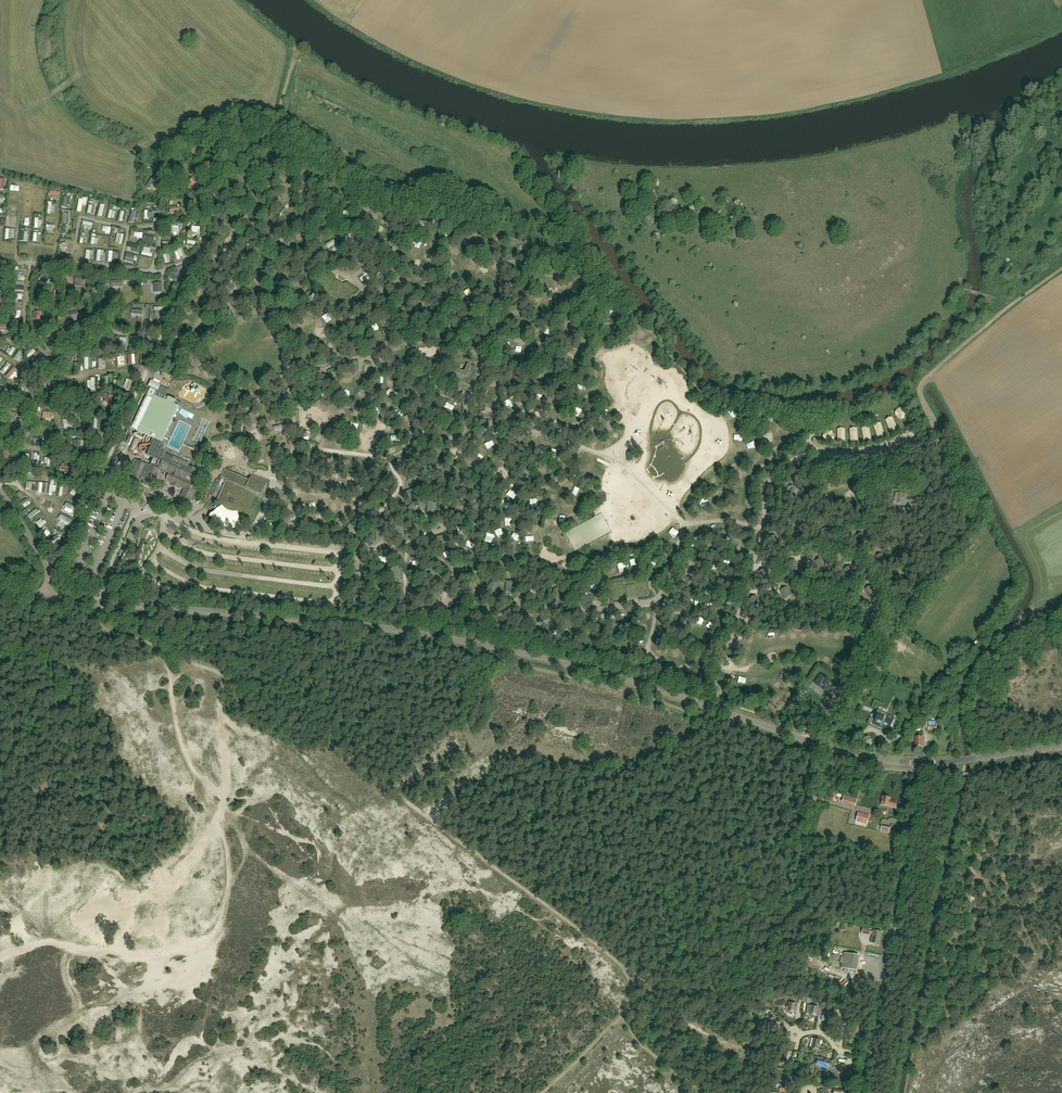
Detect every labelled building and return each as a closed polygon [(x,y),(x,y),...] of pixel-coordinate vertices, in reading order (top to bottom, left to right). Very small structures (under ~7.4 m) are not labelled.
[(198,187),(201,182),(194,177),(191,183),(198,187)] [(158,182),(153,179),(148,188),(153,191),(158,182)] [(111,229),(106,228),(105,233),(102,232),(100,241),(108,242),(111,229)] [(119,233),(117,242),(124,244),(125,234),(119,233)] [(328,243),(335,251),(339,248),(337,245),(340,243),(335,237),(334,238),(333,238),(331,239),(332,240),(328,243)] [(176,270),(168,276),(173,282),(178,278),(175,275),(178,272),(176,270)] [(44,283),(47,284),(49,285),(51,279),(43,276),(39,284),(44,286),(44,283)] [(82,284),(84,284),(85,284),(86,278),(77,277),(76,283),(77,283),(77,285),(81,286),(82,284)] [(111,288),(113,288),(113,289),(119,289),(119,287),(120,287),(120,284),(122,284),(122,280),(113,281),(113,284),(111,284),(111,288)] [(154,287),(151,288),(151,293),(162,292),(161,284),(154,284),(154,287)] [(252,292),(256,289),(252,284),(248,286),(252,292)] [(447,289),(444,299),(451,301),(453,290),(447,289)] [(440,309),(442,298),(435,297),(433,308),(440,309)] [(41,313),(34,311),(33,319),(40,320),(41,313)] [(78,311),(69,313),(70,320),(71,320),(71,321),(73,321),(73,319),(79,318),(78,311)] [(102,340),(101,344),(103,345),(108,349),(111,342),(104,339),(103,340),(102,340)] [(12,356),(18,350),(14,347),(8,353),(12,356)] [(28,356),(31,359),(38,353),(35,350),(28,356)] [(20,352),(16,360),(21,362),(25,354),(20,352)] [(8,364),(3,369),(6,372),(11,367),(8,364)] [(14,381),(19,374),(17,373),(18,370),(14,368),(8,377),(14,381)] [(44,389),(47,389),(53,388),(52,381),(53,381),(52,378),(50,378),(50,380),(46,380),(46,383),(43,384),(44,389)] [(129,379),(125,387),(132,390),(136,382),(129,379)] [(149,468),(146,467),(141,480),(144,482),(142,485),(149,487),(151,488),(152,486),(159,470),(162,471),(161,472),(164,473),(164,472),(167,473),(168,472),(170,473),(169,475),(166,481),(172,484),(171,485),(175,487),(175,488),(178,489),(180,486),(185,489),(182,496),(183,496),(184,498),(183,499),(189,501),(193,492),(190,491),(194,483),(193,483),(194,483),(194,482),(194,481),(193,481),(193,480),(195,475),(192,474),(194,469),(189,466),(187,466),(188,463),(185,462),(166,454),(166,453),(163,439),(178,407),(180,408),(182,404),(182,403),(168,397),(169,396),(156,391),(150,388),(131,428),(137,431),(155,439),(152,446),(150,445),(148,449),(149,450),(147,456),(153,459),(150,466),(149,468)] [(105,393),(102,398),(105,399),(103,402),(111,405),(113,400),(111,399),(112,396),(105,393)] [(72,405),(74,411),(82,408),(80,402),(72,405)] [(23,408),(10,406),(9,414),(20,415),(21,412),(22,412),(23,408)] [(181,415),(194,420),(196,415),(183,410),(181,415)] [(43,419),(53,420),(54,413),(44,412),(43,419)] [(250,420),(256,417),(253,412),(247,415),(250,420)] [(736,412),(732,419),(736,421),(740,414),(736,412)] [(776,428),(781,434),(784,431),(779,425),(776,428)] [(129,445),(133,438),(130,436),(132,433),(128,431),(128,432),(123,443),(126,444),(129,445)] [(607,446),(612,444),(608,436),(603,438),(607,446)] [(137,437),(131,449),(135,451),(141,439),(137,437)] [(147,452),(146,444),(149,444),(148,438),(143,438),(144,444),(140,444),(141,453),(147,452)] [(589,443),(593,447),(597,443),(594,439),(589,443)] [(491,453),(496,450),(492,443),(487,446),(491,453)] [(9,450),(3,453),(6,463),(13,461),(9,450)] [(773,464),(776,460),(770,456),(767,459),(773,464)] [(138,485),(141,480),(146,467),(147,465),(136,461),(127,481),(138,485)] [(396,468),(406,471),(408,464),(398,461),(396,468)] [(62,464),(62,465),(61,465),(60,472),(64,472),(64,471),(74,472),(75,464),(70,463),(69,466),(64,465),(65,464),(62,464)] [(735,472),(738,469),(732,463),(729,466),(735,472)] [(192,474),(195,475),(196,476),(201,478),(201,479),(207,482),(209,477),(207,476),(209,470),(205,469),(204,471),(199,468),(200,465),(199,465),(197,464),(194,469),(192,474)] [(30,467),(26,469),(32,479),(36,476),(30,467)] [(210,502),(206,506),(213,510),(215,507),(218,509),(218,508),(240,518),(239,521),(244,523),(248,525),(259,498),(264,500),(265,496),(261,495),(266,483),(251,476),(249,480),(224,469),(222,473),(210,502)] [(385,486),(393,480),(389,474),(380,480),(385,486)] [(409,484),(419,481),(417,474),(407,477),(409,484)] [(565,484),(568,491),(574,488),(571,482),(565,484)] [(794,482),(787,487),(790,492),(797,487),(794,482)] [(576,486),(574,491),(580,494),(582,488),(576,486)] [(76,487),(71,494),(75,497),(80,490),(76,487)] [(408,501),(418,497),(415,490),(405,493),(408,501)] [(370,504),(376,495),(369,491),(364,500),(370,504)] [(908,494),(897,493),(896,503),(904,504),(904,501),(907,501),(908,494)] [(390,507),(399,513),(403,507),(395,501),(390,507)] [(429,504),(427,514),(435,515),(436,505),(429,504)] [(412,505),(405,512),(411,518),(418,510),(412,505)] [(692,518),(700,521),(702,516),(694,513),(692,518)] [(383,520),(390,527),(395,522),(388,515),(383,520)] [(364,523),(371,530),(376,525),(369,518),(364,523)] [(38,523),(42,530),(48,527),(45,520),(38,523)] [(409,531),(418,535),(421,528),(412,524),(409,531)] [(532,526),(535,535),(541,534),(538,525),(532,526)] [(359,531),(350,526),(346,532),(355,537),(359,531)] [(819,531),(823,540),(830,537),(826,528),(819,531)] [(396,530),(397,540),(404,539),(403,529),(396,530)] [(793,533),(797,542),(804,538),(800,529),(793,533)] [(855,536),(859,545),(866,542),(862,533),(855,536)] [(769,538),(773,547),(780,544),(776,535),(769,538)] [(692,554),(694,548),(687,545),(684,551),(692,554)] [(875,556),(879,565),(886,562),(882,553),(875,556)] [(814,561),(819,570),(826,567),(822,558),(814,561)] [(787,562),(792,571),(799,568),(795,559),(787,562)] [(437,571),(428,565),(424,571),(432,577),(437,571)] [(401,576),(399,566),(391,568),(394,578),(401,576)] [(843,569),(847,578),(854,575),(850,566),(843,569)] [(758,572),(762,581),(769,577),(765,568),(758,572)] [(892,578),(896,587),(904,583),(899,574),(892,578)] [(494,592),(499,584),(493,580),(487,588),(494,592)] [(411,591),(422,592),(423,584),(412,583),(411,591)] [(592,594),(598,592),(596,587),(594,587),(593,585),(590,587),(592,594)] [(864,589),(868,598),(876,594),(871,585),(864,589)] [(458,597),(467,593),(464,586),(454,590),(458,597)] [(779,590),(783,599),(790,596),(786,587),(779,590)] [(387,601),(384,591),(377,593),(380,603),(387,601)] [(749,599),(753,608),(760,604),(756,595),(749,599)] [(412,615),(411,605),(404,605),(405,616),(412,615)] [(429,607),(419,609),(420,616),(431,615),(429,607)] [(458,617),(453,608),(447,611),(451,621),(458,617)] [(869,616),(873,625),(880,621),(876,612),(869,616)] [(827,667),(833,660),(828,657),(824,662),(826,664),(824,665),(827,667)] [(816,685),(824,691),(825,692),(827,690),(830,692),(835,686),(821,675),(816,681),(817,681),(814,684),(816,685)] [(875,719),(873,724),(879,727),(880,725),(889,729),(894,718),(877,711),(878,710),(877,710),(874,718),(875,719)] [(855,806),(857,800),(844,797),(842,803),(855,806)] [(896,808),(896,802),(889,801),(890,798),(883,797),(881,805),(896,808)] [(856,821),(867,824),(869,815),(859,812),(856,821)] [(882,826),(881,832),(890,834),(892,828),(882,826)] [(870,942),(879,944),(881,932),(876,931),(875,932),(870,931),(870,930),(862,928),(861,933),(869,935),(869,933),(872,934),(870,942)] [(844,952),(843,957),(841,957),(840,963),(842,963),(841,967),(855,970),(859,955),(844,952)] [(794,1013),(796,1003),(789,1002),(787,1011),(788,1012),(788,1013),(789,1014),(791,1015),(793,1013),(793,1012),(794,1013)] [(839,1020),(840,1011),(834,1010),(832,1019),(833,1019),(833,1020),(834,1022),(836,1022),(838,1021),(838,1020),(839,1020)] [(775,1020),(771,1015),(764,1021),(764,1022),(763,1024),(765,1026),(767,1026),(768,1026),(775,1020)] [(858,1035),(860,1026),(854,1024),(852,1033),(853,1034),(852,1035),(853,1036),(856,1037),(857,1036),(857,1035),(858,1035)] [(818,1050),(820,1040),(812,1038),(810,1048),(818,1050)] [(762,1056),(768,1049),(763,1044),(757,1051),(758,1052),(757,1052),(757,1055),(759,1056),(761,1056),(761,1055),(762,1056)] [(789,1061),(792,1052),(785,1050),(782,1059),(783,1060),(784,1062),(786,1063),(788,1062),(788,1061),(789,1061)] [(818,1078),(820,1067),(827,1068),(828,1067),(831,1068),(832,1061),(828,1061),(828,1059),(817,1057),(815,1066),(811,1065),(810,1069),(813,1070),(812,1076),(818,1078)] [(795,1080),(794,1080),(794,1078),(786,1076),(786,1078),(785,1079),(784,1079),(783,1080),(782,1082),(783,1084),(784,1084),(784,1085),(793,1087),(795,1080)]
